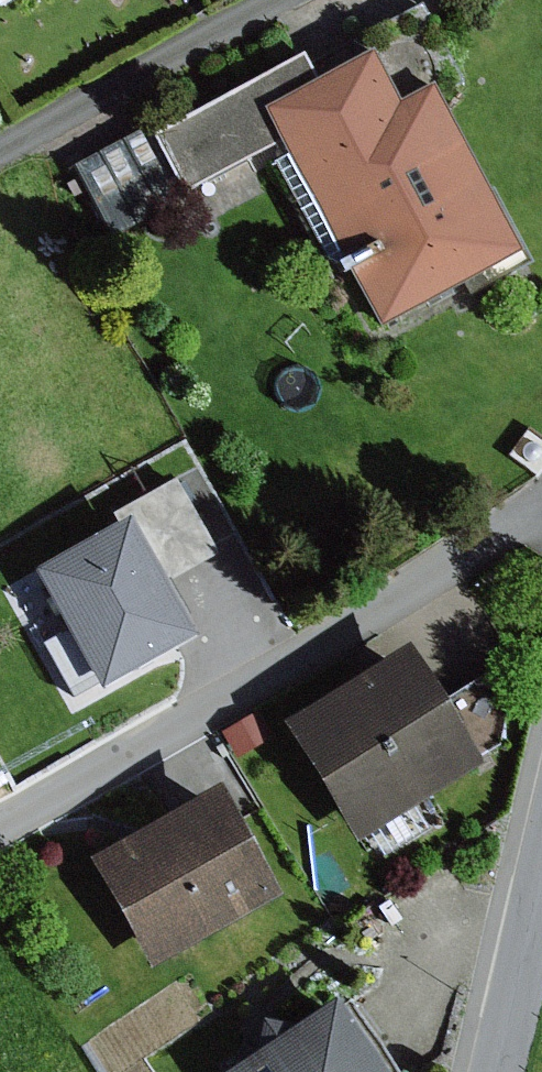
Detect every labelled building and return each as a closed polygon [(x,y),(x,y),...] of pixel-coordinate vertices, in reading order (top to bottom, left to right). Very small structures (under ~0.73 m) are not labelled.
[(301,53),(153,132),(186,193),(280,143),(380,327),(518,253),(432,94),(462,78),(423,6),(308,67),(301,53)] [(186,193),(153,132),(81,169),(114,232),(186,193)] [(121,510),(128,523),(164,586),(188,572),(217,556),(174,480),(121,510)] [(128,523),(32,575),(64,633),(43,644),(74,700),(191,637),(164,586),(128,523)] [(414,648),(284,725),(352,840),(482,763),(480,758),(446,702),(414,648)] [(502,666),(446,702),(480,758),(505,743),(502,666)] [(259,711),(222,731),(236,758),(274,737),(259,711)] [(217,791),(88,860),(149,972),(277,902),(217,791)] [(335,1001),(296,1027),(261,1022),(259,1037),(216,1064),(223,1071),(383,1071),(335,1001)]
